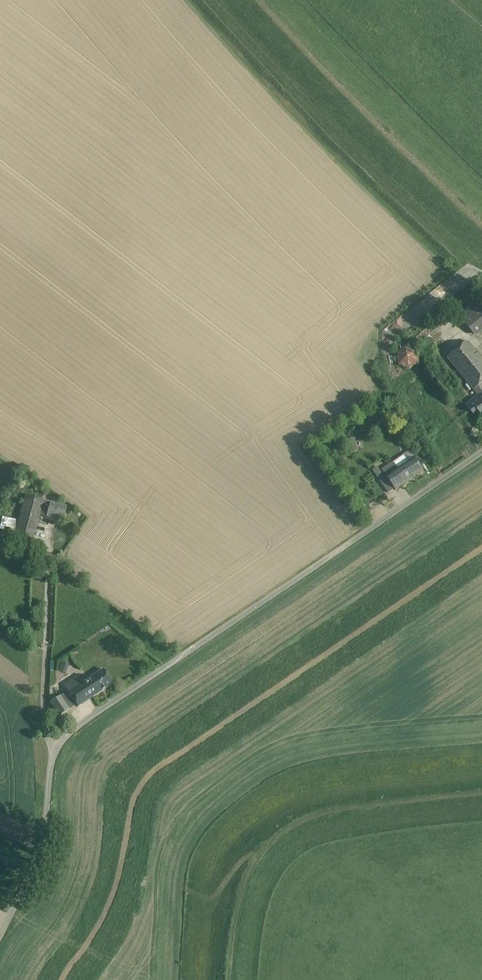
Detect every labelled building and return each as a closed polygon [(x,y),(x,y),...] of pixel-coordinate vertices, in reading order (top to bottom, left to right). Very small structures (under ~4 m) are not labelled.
[(481,298),(459,316),(476,337),(481,331),(481,299),(481,298)] [(476,389),(481,384),(481,359),(478,354),(467,341),(448,357),(474,390),(475,389),(476,389)] [(417,350),(405,346),(396,354),(399,365),(410,369),(419,362),(417,350)] [(476,389),(479,394),(465,405),(473,415),(478,411),(481,416),(481,384),(476,389)] [(384,403),(380,397),(373,402),(376,408),(384,403)] [(423,472),(414,458),(398,469),(395,465),(384,473),(387,477),(385,478),(377,467),(372,470),(388,493),(395,489),(396,490),(423,472)] [(66,508),(26,497),(19,521),(3,517),(0,525),(17,530),(15,538),(31,542),(40,511),(47,514),(46,517),(62,521),(66,508)] [(46,562),(34,557),(29,567),(41,572),(46,562)] [(62,661),(59,670),(66,672),(69,663),(62,661)] [(113,684),(103,669),(84,682),(78,674),(63,685),(77,707),(113,684)] [(68,709),(60,696),(51,702),(59,715),(68,709)]
